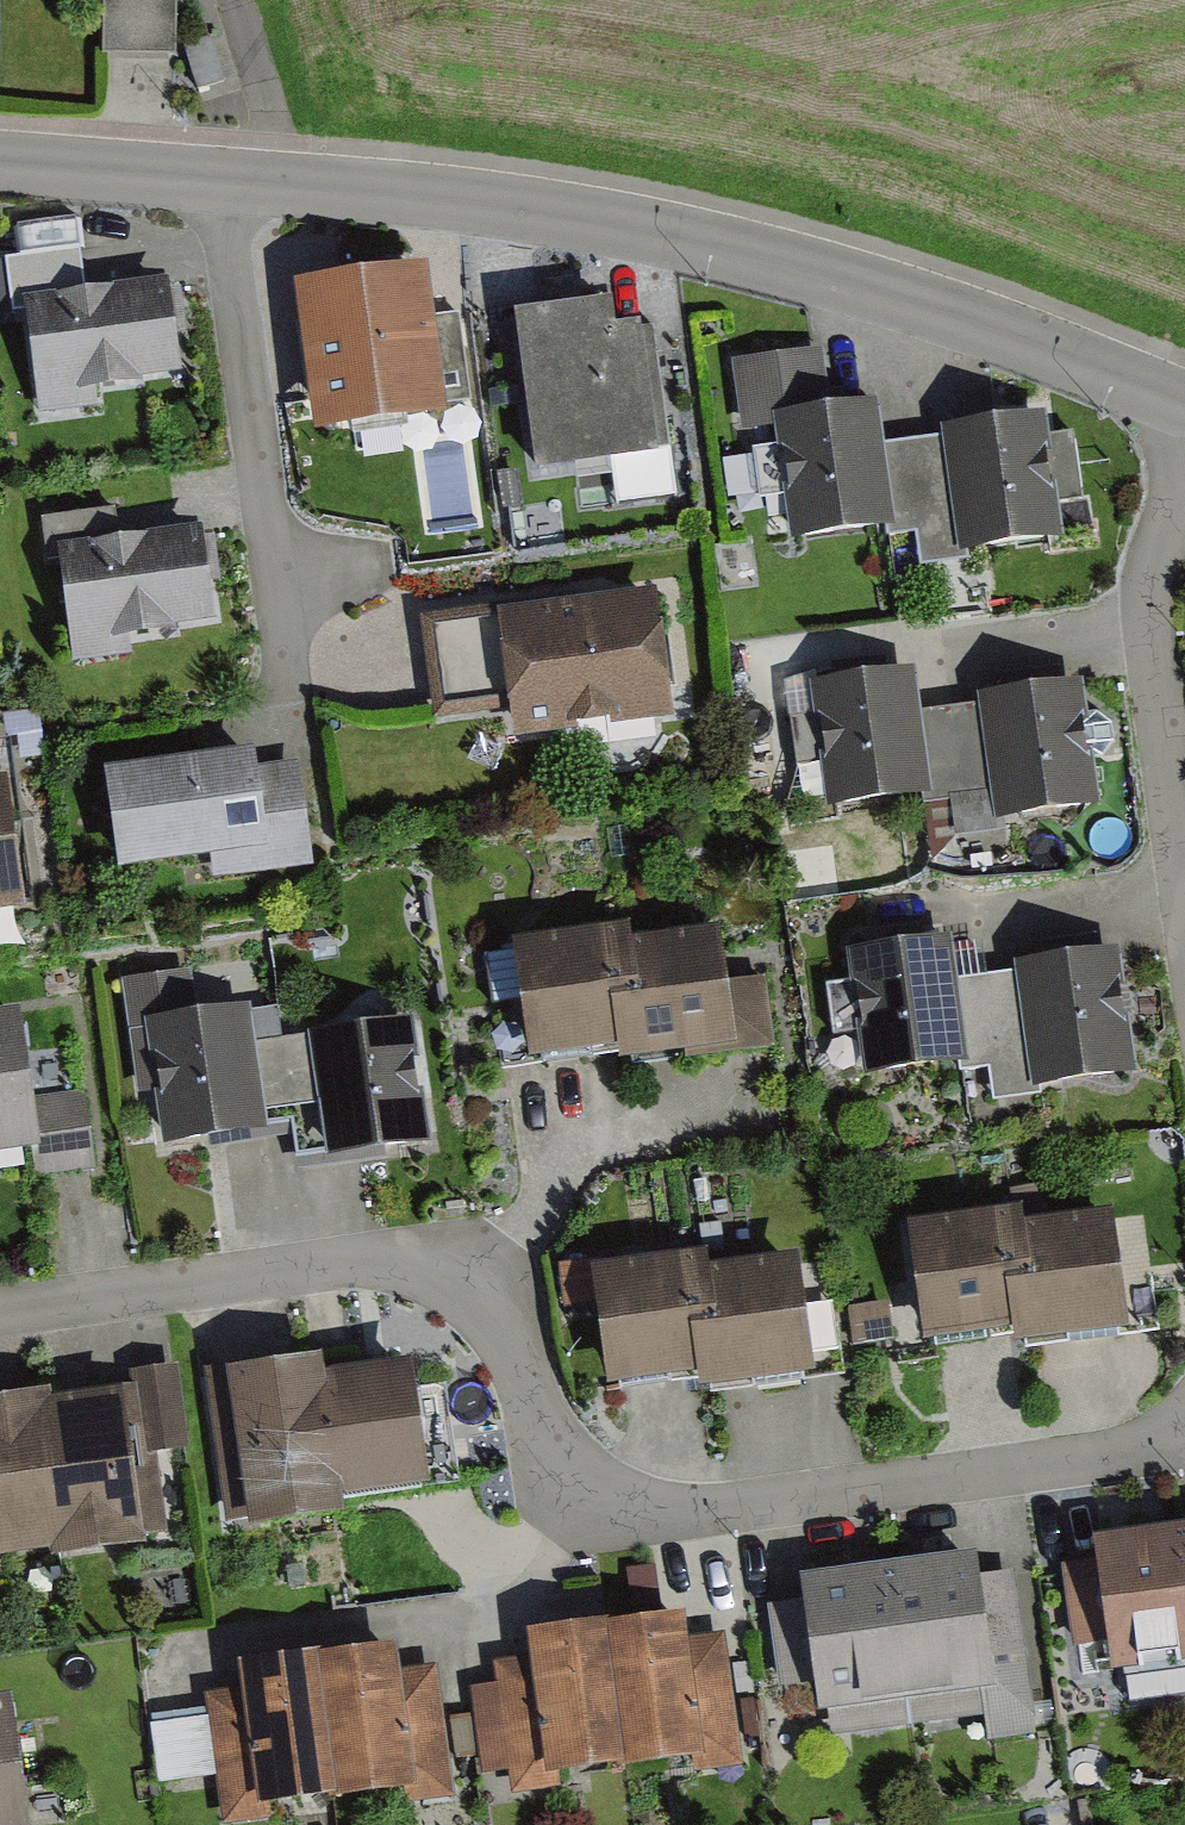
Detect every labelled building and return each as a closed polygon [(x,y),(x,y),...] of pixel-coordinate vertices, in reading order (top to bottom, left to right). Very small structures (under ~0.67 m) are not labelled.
[(68,250),(8,254),(18,409),(75,405),(74,385),(158,379),(152,287),(71,293),(68,250)] [(292,289),(314,442),(448,423),(427,270),(292,289)] [(586,307),(484,316),(499,491),(596,483),(594,456),(625,453),(614,327),(588,330),(586,307)] [(814,347),(731,356),(741,436),(761,434),(774,545),(903,530),(905,552),(1035,537),(1020,413),(923,424),(925,447),(872,454),(866,403),(821,408),(814,347)] [(117,514),(38,524),(56,672),(126,663),(122,630),(196,621),(186,534),(121,542),(117,514)] [(630,613),(423,625),(429,727),(636,714),(630,613)] [(811,687),(827,814),(923,801),(933,800),(921,716),(916,673),(811,687)] [(996,825),(1100,812),(1084,686),(979,700),(980,708),(992,799),(996,825)] [(921,716),(933,800),(923,801),(924,808),(992,799),(980,708),(921,716)] [(298,763),(257,768),(255,755),(103,776),(117,879),(210,866),(213,884),(314,870),(298,763)] [(10,795),(8,756),(0,756),(0,795),(10,795)] [(512,949),(529,1074),(634,1060),(619,949),(617,935),(512,949)] [(635,1072),(737,1059),(721,936),(619,949),(634,1060),(635,1072)] [(970,1068),(958,984),(952,941),(930,944),(902,948),(847,955),(865,1082),(869,1082),(909,1076),(919,1075),(947,1071),(970,1068)] [(1033,1096),(1136,1082),(1118,953),(1015,967),(1017,975),(1033,1096)] [(1033,1096),(1017,975),(958,984),(970,1068),(971,1074),(988,1072),(992,1102),(1033,1096)] [(185,983),(116,988),(123,1086),(138,1085),(142,1144),(244,1136),(242,1120),(294,1116),(298,1161),(404,1153),(395,1029),(239,1042),(237,1016),(188,1019),(185,983)] [(0,1018),(0,1162),(31,1157),(40,1156),(32,1099),(19,1015),(0,1018)] [(32,1099),(40,1156),(31,1157),(34,1180),(95,1172),(84,1092),(32,1099)] [(874,1307),(841,1311),(844,1346),(982,1333),(984,1354),(1097,1343),(1086,1224),(998,1232),(996,1219),(867,1231),(874,1307)] [(667,1259),(560,1268),(569,1383),(657,1376),(658,1392),(779,1383),(770,1270),(668,1278),(667,1259)] [(289,1365),(203,1370),(212,1534),(299,1529),(298,1503),(395,1497),(387,1372),(289,1377),(289,1365)] [(0,1400),(0,1557),(132,1547),(125,1461),(175,1457),(169,1370),(99,1375),(101,1393),(0,1400)] [(1184,1673),(1184,1568),(1180,1534),(1092,1547),(1111,1683),(1184,1673)] [(976,1560),(888,1572),(907,1710),(996,1698),(976,1560)] [(818,1723),(907,1710),(888,1572),(799,1585),(818,1723)] [(687,1620),(607,1629),(624,1776),(693,1768),(704,1767),(690,1641),(687,1620)] [(561,1784),(624,1776),(607,1629),(526,1639),(529,1660),(544,1786),(561,1784)] [(690,1641),(704,1767),(693,1768),(694,1776),(741,1771),(725,1637),(690,1641)] [(368,1658),(205,1671),(216,1818),(429,1801),(419,1676),(369,1679),(368,1658)] [(529,1660),(493,1664),(509,1799),(562,1793),(561,1784),(544,1786),(529,1660)] [(0,1706),(0,1824),(30,1824),(11,1704),(0,1706)]
